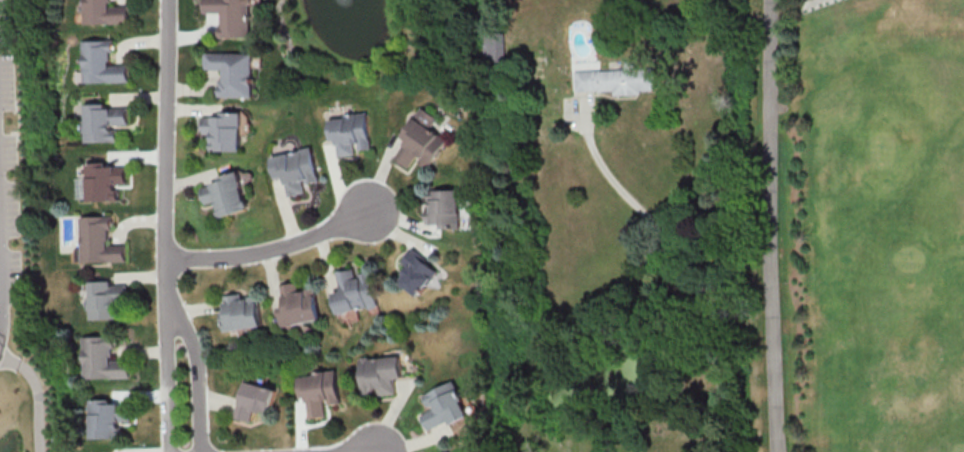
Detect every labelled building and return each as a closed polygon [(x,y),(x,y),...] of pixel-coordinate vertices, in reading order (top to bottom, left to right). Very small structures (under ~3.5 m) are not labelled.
[(84,26),(130,25),(129,7),(113,7),(113,0),(83,0),(84,26)] [(253,0),(207,0),(206,14),(223,14),(223,39),(253,39),(253,0)] [(129,66),(113,66),(113,42),(82,42),(83,83),(130,83),(129,66)] [(221,97),(254,98),(255,54),(206,53),(205,71),(222,71),(221,97)] [(576,72),(577,94),(656,91),(655,69),(639,69),(638,61),(626,62),(627,70),(576,72)] [(85,143),(118,143),(118,126),(128,126),(128,106),(86,106),(85,143)] [(449,139),(427,126),(434,116),(423,109),(393,158),(410,169),(416,159),(431,168),(449,139)] [(243,114),(205,113),(205,135),(213,136),(213,152),(243,152),(243,114)] [(333,117),(336,156),(372,153),(369,115),(333,117)] [(273,157),(277,179),(286,178),(290,197),(308,194),(306,184),(321,181),(315,149),(273,157)] [(128,163),(87,164),(87,202),(119,202),(118,185),(128,185),(128,163)] [(203,182),(208,205),(219,203),(221,218),(251,212),(243,174),(203,182)] [(460,227),(460,190),(429,190),(429,227),(460,227)] [(80,217),(81,265),(126,264),(126,245),(113,245),(112,217),(80,217)] [(408,269),(400,284),(423,297),(440,268),(411,252),(404,266),(408,269)] [(374,274),(358,277),(356,269),(338,272),(342,293),(336,294),(340,315),(380,307),(374,274)] [(90,283),(90,321),(126,321),(126,283),(90,283)] [(286,329),(323,324),(319,288),(302,290),(301,283),(281,286),(286,329)] [(263,329),(262,295),(224,297),(226,331),(263,329)] [(83,380),(130,379),(129,361),(114,361),(114,338),(83,338),(83,380)] [(397,396),(397,380),(405,379),(404,358),(363,359),(364,397),(397,396)] [(308,421),(328,418),(327,407),(342,405),(339,372),(303,376),(308,421)] [(277,392),(245,382),(235,418),(251,423),(255,410),(271,415),(277,392)] [(425,396),(431,412),(424,415),(431,433),(470,417),(456,383),(425,396)] [(131,424),(131,403),(91,403),(91,440),(121,440),(120,424),(131,424)]
